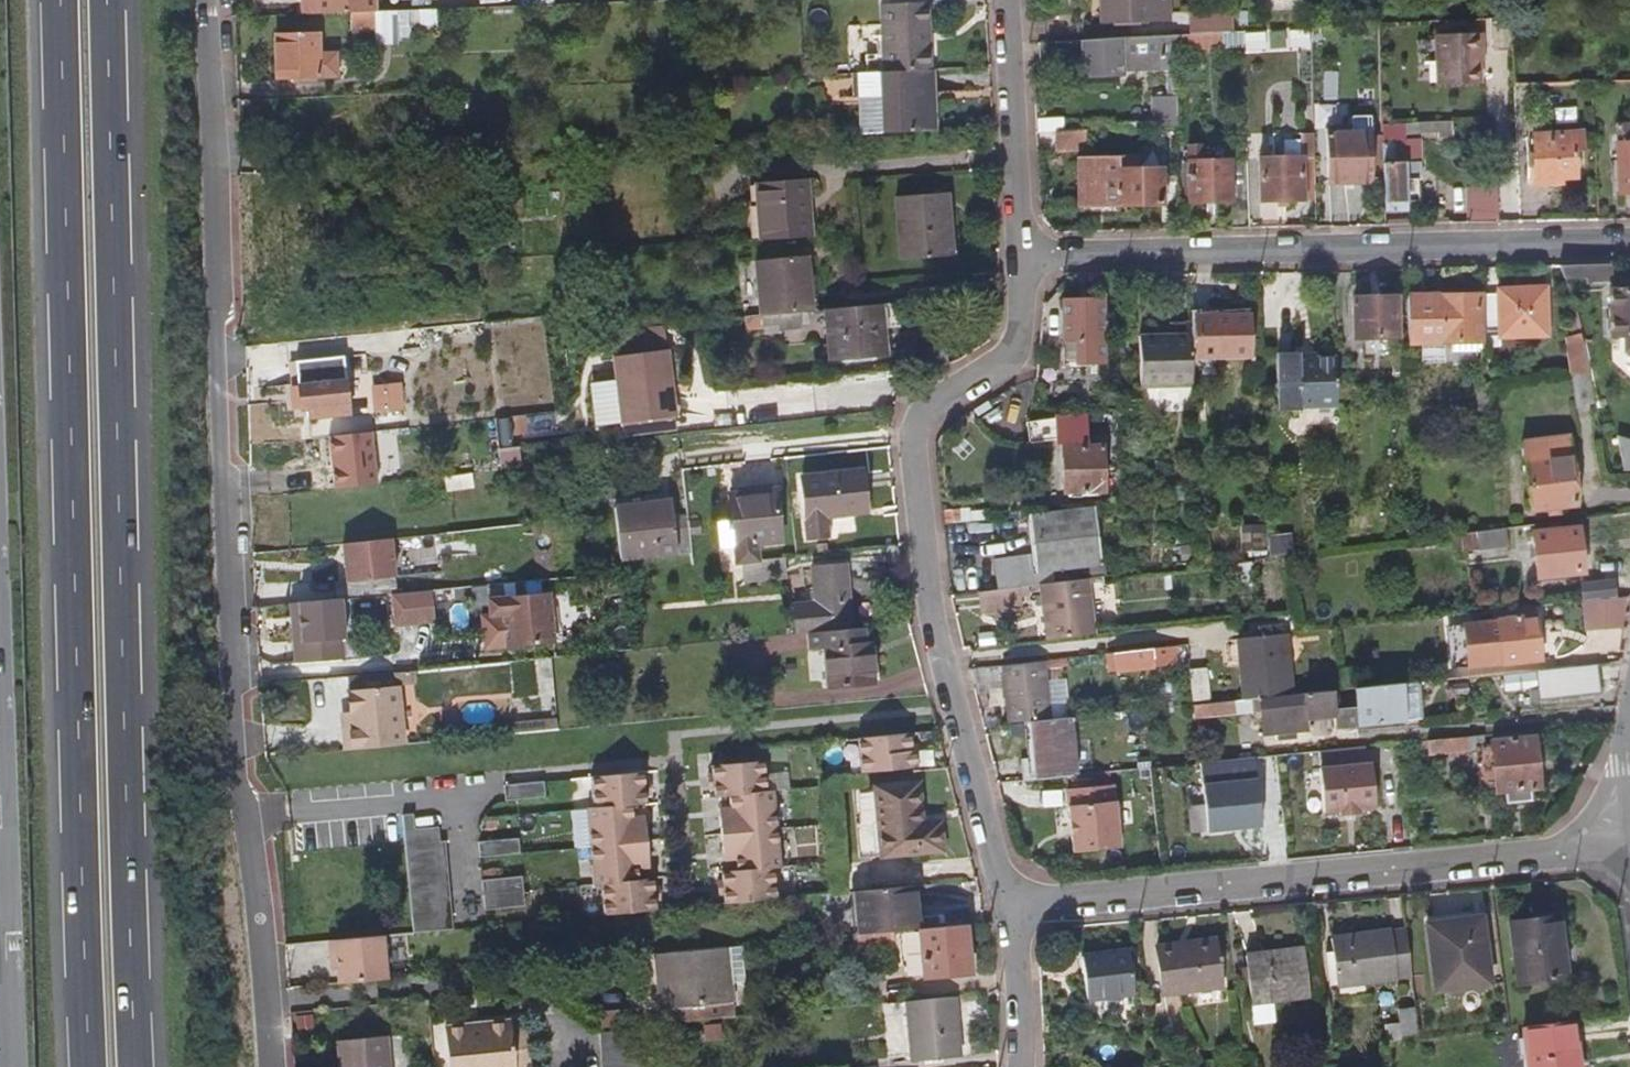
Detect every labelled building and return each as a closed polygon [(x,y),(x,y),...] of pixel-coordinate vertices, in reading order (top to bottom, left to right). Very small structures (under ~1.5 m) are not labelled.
[(317,0),(303,0),(303,17),(318,16),(317,0)] [(374,0),(317,0),(318,16),(352,15),(374,14),(374,0)] [(1151,0),(1098,0),(1099,23),(1166,20),(1166,0),(1155,0),(1151,0)] [(923,35),(921,4),(875,6),(878,74),(918,72),(916,36),(923,35)] [(374,14),(352,15),(353,33),(375,32),(376,46),(398,46),(398,44),(413,44),(413,29),(438,29),(437,11),(374,14)] [(1228,33),(1228,14),(1186,16),(1187,35),(1228,33)] [(1304,47),(1303,30),(1283,32),(1283,49),(1304,47)] [(1234,48),(1234,32),(1228,33),(1187,35),(1171,36),(1169,36),(1169,51),(1234,48)] [(1260,50),(1259,32),(1238,35),(1239,51),(1260,50)] [(925,71),(923,35),(916,36),(918,72),(925,71)] [(274,37),(275,81),(296,80),(296,85),(315,85),(315,80),(338,80),(337,54),(321,54),(321,36),(274,37)] [(1169,51),(1169,36),(1078,41),(1080,78),(1118,76),(1117,58),(1169,56),(1169,51)] [(1478,87),(1477,37),(1434,38),(1435,88),(1478,87)] [(1305,63),(1305,50),(1295,51),(1296,64),(1305,63)] [(930,136),(927,71),(925,71),(918,72),(878,74),(854,75),(858,139),(930,136)] [(1172,128),(1171,102),(1148,103),(1149,129),(1172,128)] [(1436,134),(1436,123),(1409,124),(1410,135),(1436,134)] [(1406,202),(1405,164),(1400,163),(1400,160),(1397,161),(1396,158),(1395,135),(1395,124),(1378,125),(1380,212),(1401,212),(1401,203),(1406,203),(1406,202)] [(1410,135),(1409,124),(1395,124),(1395,135),(1410,135)] [(1368,181),(1367,133),(1347,134),(1347,127),(1338,127),(1339,134),(1322,134),(1323,182),(1368,181)] [(1629,197),(1629,127),(1613,127),(1615,197),(1629,197)] [(1080,150),(1079,132),(1048,134),(1048,153),(1080,150)] [(1581,155),(1580,132),(1531,133),(1533,187),(1555,186),(1555,181),(1571,181),(1570,156),(1581,155)] [(1311,199),(1310,159),(1298,159),(1298,136),(1269,137),(1269,160),(1254,161),(1255,200),(1311,199)] [(1310,159),(1309,136),(1298,136),(1298,159),(1310,159)] [(1181,146),(1184,202),(1226,201),(1224,161),(1196,161),(1195,146),(1181,146)] [(1076,205),(1158,203),(1157,168),(1134,168),(1133,155),(1074,157),(1076,205)] [(1417,202),(1417,164),(1405,164),(1406,202),(1417,202)] [(463,188),(463,172),(451,173),(452,189),(463,188)] [(829,238),(825,180),(773,183),(777,241),(829,238)] [(1489,191),(1489,183),(1478,183),(1478,192),(1489,191)] [(1495,224),(1495,191),(1489,191),(1478,192),(1463,192),(1464,225),(1495,224)] [(900,264),(951,259),(947,197),(895,201),(900,264)] [(816,310),(811,256),(761,260),(765,315),(770,315),(794,312),(816,310)] [(1598,287),(1598,265),(1550,266),(1553,279),(1581,280),(1582,287),(1598,287)] [(1537,336),(1535,298),(1525,299),(1524,291),(1487,292),(1488,298),(1489,337),(1489,338),(1537,336)] [(1597,296),(1598,342),(1629,342),(1629,295),(1597,296)] [(1393,338),(1392,298),(1347,298),(1348,338),(1393,338)] [(1489,337),(1488,298),(1475,299),(1477,337),(1489,337)] [(1471,299),(1401,299),(1402,344),(1409,344),(1409,364),(1432,363),(1432,344),(1439,344),(1439,365),(1463,365),(1463,344),(1471,344),(1471,299)] [(1098,362),(1097,302),(1056,302),(1058,340),(1071,340),(1071,362),(1098,362)] [(899,354),(895,304),(830,309),(835,359),(899,354)] [(817,322),(816,310),(794,312),(795,324),(817,322)] [(795,324),(794,312),(770,315),(771,330),(795,328),(795,324)] [(1244,353),(1243,318),(1191,319),(1192,354),(1244,353)] [(1559,341),(1563,379),(1565,379),(1581,377),(1566,322),(1561,323),(1566,339),(1559,341)] [(1186,333),(1186,323),(1166,323),(1166,333),(1186,333)] [(1187,384),(1186,333),(1166,333),(1134,333),(1134,384),(1187,384)] [(672,346),(617,350),(620,420),(675,415),(672,346)] [(1332,404),(1330,355),(1310,355),(1294,356),(1294,350),(1272,350),(1274,410),(1296,409),(1296,405),(1332,404)] [(1403,372),(1403,360),(1383,361),(1384,374),(1403,372)] [(292,381),(297,417),(345,410),(339,375),(292,381)] [(1584,406),(1581,378),(1581,377),(1565,379),(1568,408),(1584,406)] [(1069,433),(1067,415),(1022,421),(1025,439),(1069,433)] [(1614,435),(1622,472),(1629,471),(1629,439),(1614,435)] [(1573,506),(1565,439),(1520,444),(1527,511),(1573,506)] [(1103,490),(1097,444),(1059,449),(1065,495),(1103,490)] [(818,515),(861,510),(857,470),(796,477),(802,537),(819,535),(818,515)] [(750,491),(767,489),(767,483),(721,487),(722,499),(751,496),(750,491)] [(773,542),(767,489),(750,491),(751,496),(722,499),(724,520),(710,522),(712,546),(727,545),(727,547),(748,545),(773,542)] [(613,558),(670,552),(668,529),(666,517),(665,501),(608,508),(613,558)] [(1005,518),(1010,557),(992,559),(996,591),(1014,588),(1013,577),(1051,573),(1067,570),(1069,582),(1081,580),(1072,510),(1026,515),(1005,518)] [(683,528),(682,523),(681,515),(666,517),(668,529),(683,528)] [(693,534),(693,522),(682,523),(683,528),(683,536),(693,534)] [(1579,575),(1573,529),(1554,531),(1553,524),(1527,527),(1533,580),(1579,575)] [(1252,551),(1251,528),(1234,528),(1235,551),(1252,551)] [(1503,556),(1500,530),(1446,537),(1448,554),(1473,551),(1474,560),(1503,556)] [(1291,553),(1289,535),(1268,537),(1270,555),(1291,553)] [(400,557),(397,540),(378,543),(380,560),(400,557)] [(355,565),(354,542),(347,543),(303,548),(304,560),(311,559),(311,564),(326,562),(327,568),(343,565),(355,565)] [(749,559),(748,545),(727,547),(728,561),(749,559)] [(1232,562),(1231,555),(1220,556),(1221,564),(1232,562)] [(785,577),(783,557),(741,561),(743,581),(785,577)] [(848,629),(841,565),(807,569),(811,602),(790,604),(793,634),(802,634),(848,629)] [(1238,575),(1236,565),(1221,568),(1222,577),(1238,575)] [(992,591),(995,591),(992,566),(975,569),(978,593),(992,591)] [(1052,584),(1051,573),(1013,577),(1014,588),(1015,588),(1039,586),(1052,584)] [(331,591),(332,578),(331,578),(331,575),(319,576),(319,580),(315,581),(314,593),(331,591)] [(280,578),(261,579),(262,598),(281,597),(282,598),(286,598),(287,597),(296,596),(297,585),(290,585),(290,586),(281,587),(280,578)] [(1093,635),(1086,580),(1081,580),(1069,582),(1052,584),(1039,586),(1045,641),(1093,635)] [(1610,600),(1608,582),(1577,585),(1579,603),(1610,600)] [(1018,611),(1015,588),(1014,588),(996,591),(995,591),(992,591),(978,593),(976,593),(979,616),(1018,611)] [(437,622),(434,592),(394,596),(397,626),(437,622)] [(506,649),(554,644),(550,595),(490,601),(491,618),(502,618),(506,649)] [(1530,617),(1458,625),(1463,669),(1535,662),(1530,617)] [(506,649),(502,618),(491,618),(494,650),(506,649)] [(1234,639),(1240,699),(1259,697),(1293,694),(1287,635),(1281,635),(1280,625),(1257,627),(1258,637),(1234,639)] [(865,684),(861,644),(857,643),(855,628),(848,629),(802,634),(804,650),(820,649),(824,687),(865,684)] [(1166,663),(1164,648),(1146,650),(1148,665),(1166,663)] [(1148,665),(1146,650),(1108,654),(1110,670),(1148,665)] [(1048,719),(1041,661),(1001,666),(1008,723),(1029,721),(1048,719)] [(611,682),(610,664),(599,665),(601,683),(611,682)] [(1598,690),(1595,664),(1541,670),(1544,696),(1598,690)] [(1209,699),(1205,666),(1189,667),(1193,700),(1209,699)] [(1541,670),(1533,671),(1533,672),(1534,688),(1525,690),(1526,699),(1544,696),(1541,670)] [(1534,688),(1533,672),(1501,675),(1502,692),(1534,688)] [(411,682),(410,673),(392,675),(393,684),(411,682)] [(1410,706),(1408,683),(1398,684),(1400,707),(1410,706)] [(1465,694),(1464,683),(1444,686),(1445,696),(1465,694)] [(399,742),(393,684),(344,689),(347,725),(339,726),(341,748),(399,742)] [(1400,707),(1398,684),(1343,689),(1293,694),(1259,697),(1240,699),(1193,703),(1194,718),(1258,712),(1260,734),(1305,730),(1304,719),(1330,716),(1331,727),(1402,721),(1400,707)] [(506,732),(554,728),(553,715),(505,720),(506,732)] [(1073,776),(1066,717),(1048,719),(1029,721),(1034,759),(1019,761),(1022,781),(1073,776)] [(912,767),(910,751),(906,750),(905,734),(851,739),(855,773),(912,767)] [(1486,742),(1530,737),(1530,734),(1486,738),(1486,742)] [(1536,786),(1530,737),(1486,742),(1491,790),(1499,789),(1501,803),(1528,799),(1526,787),(1536,786)] [(1481,751),(1479,738),(1423,743),(1424,757),(1470,752),(1481,751)] [(1491,790),(1486,742),(1486,738),(1479,738),(1481,751),(1470,752),(1475,791),(1491,790)] [(757,761),(756,750),(732,752),(733,764),(757,761)] [(1363,767),(1362,750),(1315,754),(1319,815),(1336,813),(1336,818),(1355,816),(1355,812),(1371,810),(1368,767),(1363,767)] [(1202,834),(1257,829),(1251,760),(1196,765),(1202,834)] [(774,848),(769,793),(762,794),(760,774),(759,761),(757,761),(733,764),(707,766),(707,775),(708,791),(709,799),(723,798),(725,814),(726,823),(714,823),(716,847),(728,847),(729,857),(730,872),(716,874),(717,883),(719,898),(719,905),(773,900),(770,869),(776,868),(774,848)] [(641,854),(639,830),(628,831),(627,822),(625,807),(640,805),(639,797),(637,782),(636,772),(584,777),(587,810),(581,810),(587,886),(594,885),(597,917),(620,914),(649,912),(648,903),(647,889),(647,881),(632,882),(630,866),(630,855),(641,854)] [(785,792),(783,772),(760,774),(762,794),(769,793),(785,792)] [(941,848),(938,820),(921,821),(917,781),(853,787),(859,855),(941,848)] [(544,797),(543,783),(502,787),(503,801),(544,797)] [(1115,850),(1108,787),(1082,789),(1083,806),(1066,807),(1070,854),(1115,850)] [(445,930),(438,841),(432,841),(431,827),(406,829),(405,814),(395,815),(405,934),(445,930)] [(726,823),(725,814),(713,815),(714,823),(726,823)] [(639,830),(638,821),(627,822),(628,831),(639,830)] [(512,839),(472,842),(474,857),(513,854),(512,839)] [(729,857),(728,847),(716,847),(717,858),(729,857)] [(642,864),(641,854),(630,855),(630,866),(642,864)] [(515,877),(475,881),(478,911),(517,908),(515,877)] [(917,929),(913,887),(854,893),(859,936),(910,930),(914,930),(917,929)] [(859,936),(854,893),(846,893),(851,936),(854,936),(859,936)] [(1563,946),(1559,908),(1551,909),(1552,916),(1520,920),(1503,922),(1511,985),(1560,978),(1559,966),(1571,964),(1569,945),(1563,946)] [(1520,920),(1552,916),(1551,909),(1519,913),(1520,920)] [(1482,984),(1473,916),(1418,923),(1427,991),(1482,984)] [(969,972),(963,924),(917,929),(922,977),(969,972)] [(912,946),(910,930),(859,936),(854,936),(855,951),(875,949),(874,942),(893,940),(894,947),(912,946)] [(1332,985),(1405,976),(1399,930),(1326,940),(1332,985)] [(388,979),(382,936),(328,941),(330,958),(331,958),(336,958),(338,970),(339,983),(388,979)] [(1213,991),(1207,942),(1148,949),(1155,998),(1213,991)] [(726,1005),(721,949),(654,955),(660,1010),(726,1005)] [(1304,998),(1299,951),(1240,958),(1246,1005),(1304,998)] [(1128,995),(1123,953),(1076,959),(1081,1001),(1128,995)] [(960,1054),(953,994),(906,999),(911,1060),(960,1054)] [(1412,1041),(1408,1007),(1392,1009),(1394,1023),(1396,1043),(1412,1041)] [(1571,1021),(1520,1027),(1525,1066),(1577,1066),(1571,1021)] [(1396,1043),(1394,1023),(1377,1026),(1380,1045),(1383,1044),(1396,1043)] [(509,1024),(444,1031),(447,1066),(513,1066),(509,1024)] [(637,1034),(598,1037),(600,1066),(639,1066),(637,1034)] [(384,1040),(336,1044),(337,1066),(386,1066),(384,1040)]
